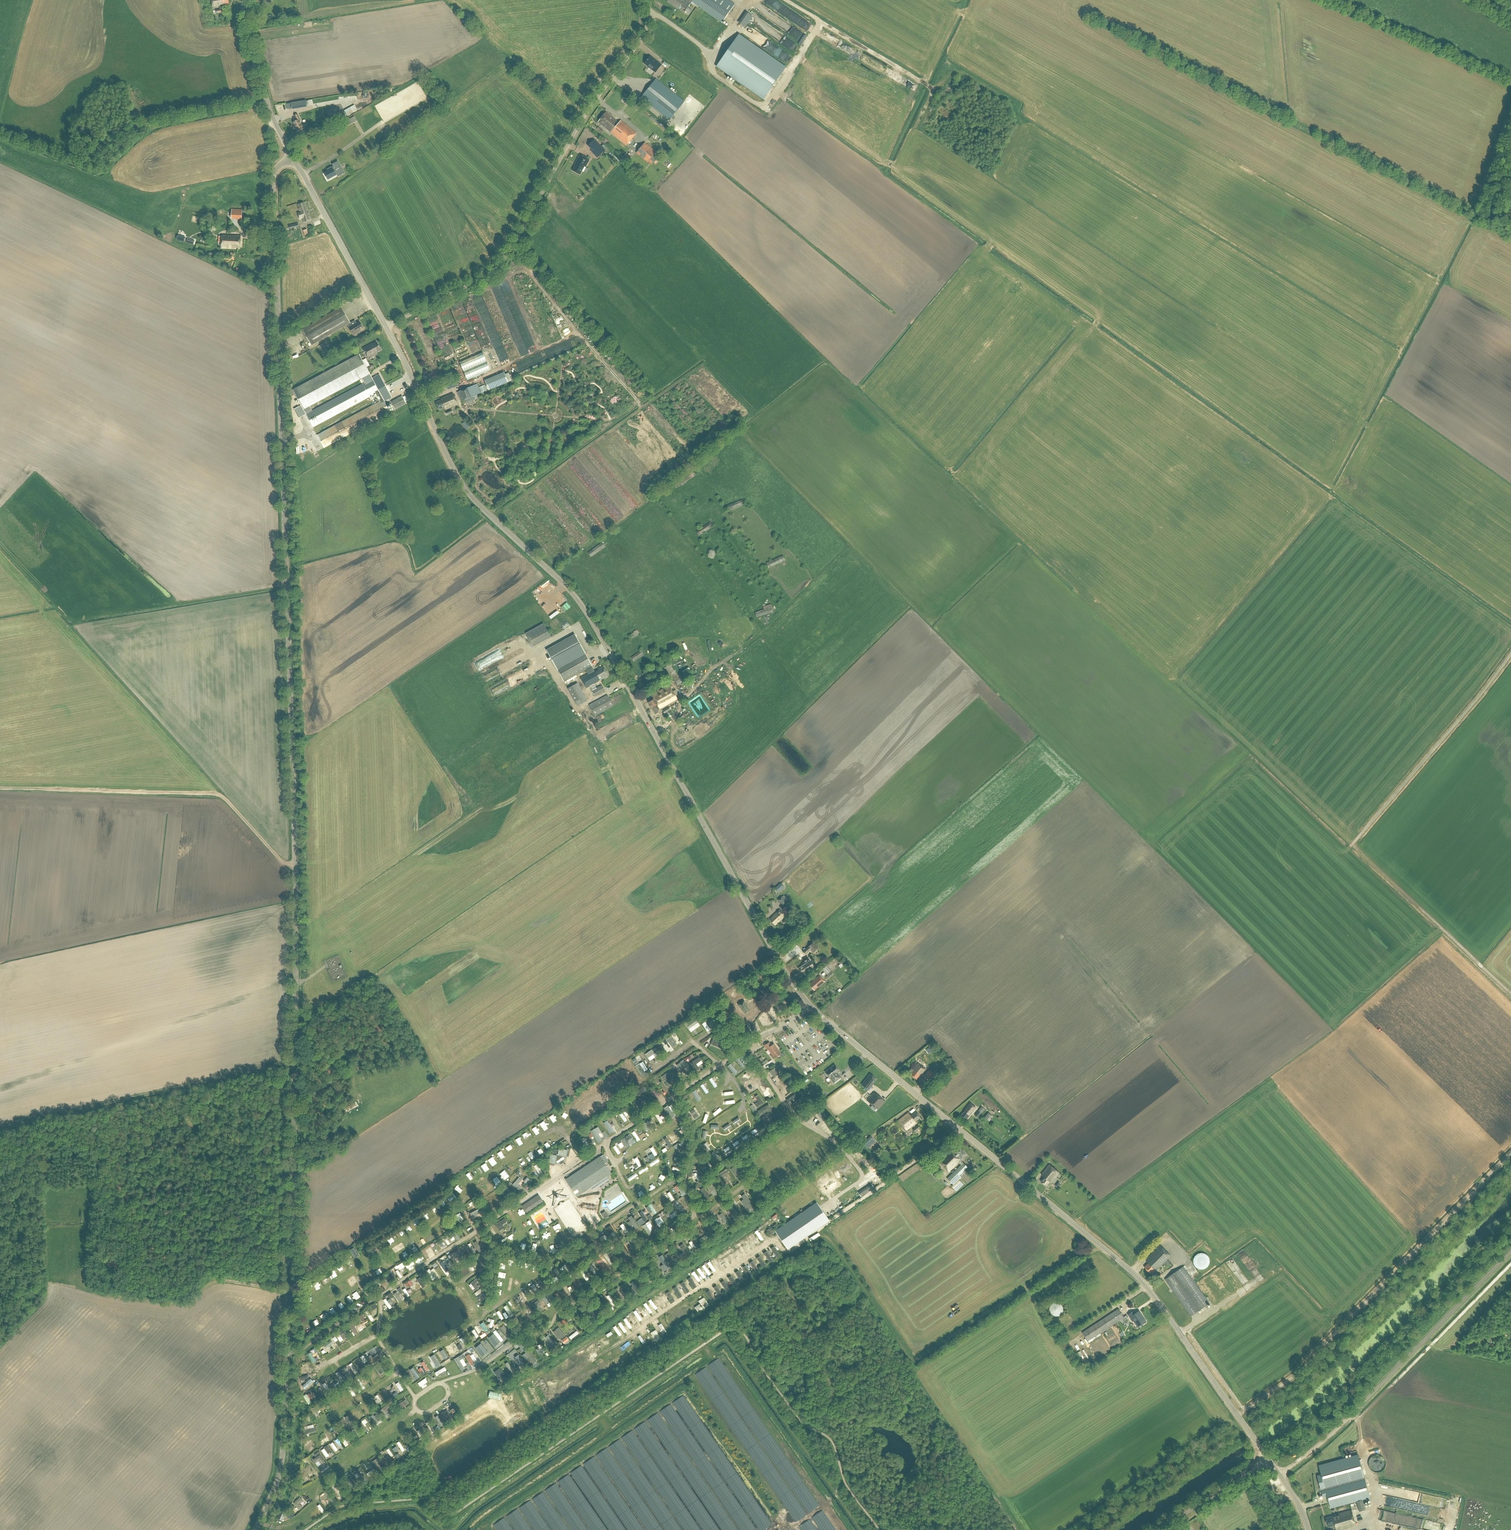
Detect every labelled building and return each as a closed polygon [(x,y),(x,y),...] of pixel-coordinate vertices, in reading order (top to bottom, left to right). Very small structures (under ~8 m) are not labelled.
[(213,7),(220,6),(220,10),(217,10),(217,14),(221,13),(221,12),(224,12),(223,6),(230,5),(229,0),(212,0),(213,7)] [(730,0),(684,0),(683,0),(668,0),(667,1),(678,9),(680,6),(686,10),(692,2),(722,23),(735,4),(730,0)] [(738,23),(745,27),(752,17),(746,12),(738,23)] [(789,20),(803,28),(806,21),(793,14),(789,20)] [(795,37),(798,32),(773,15),(769,20),(795,37)] [(750,40),(786,63),(791,55),(754,32),(750,40)] [(716,67),(763,100),(786,68),(739,35),(716,67)] [(798,50),(792,64),(795,65),(801,51),(798,50)] [(655,73),(661,65),(650,56),(644,64),(655,73)] [(671,68),(666,74),(680,86),(685,80),(671,68)] [(669,119),(684,101),(656,79),(641,97),(669,119)] [(685,82),(681,88),(702,100),(705,94),(685,82)] [(307,106),(306,100),(292,102),(293,109),(307,106)] [(618,122),(605,112),(597,122),(626,145),(636,132),(621,120),(618,122)] [(297,132),(303,129),(299,121),(300,121),(297,115),(294,116),(296,121),(292,123),(297,132)] [(353,116),(345,121),(347,125),(355,120),(353,116)] [(597,155),(601,146),(588,139),(585,146),(590,149),(589,151),(597,155)] [(383,149),(389,145),(387,141),(380,146),(383,149)] [(656,165),(659,161),(653,156),(656,152),(644,142),(636,153),(648,163),(648,162),(651,164),(653,162),(656,165)] [(626,151),(631,155),(634,150),(629,146),(626,151)] [(586,167),(590,160),(580,154),(575,164),(576,165),(573,170),(580,174),(585,166),(586,167)] [(328,180),(336,175),(333,170),(337,168),(335,165),(329,168),(330,171),(325,174),(328,180)] [(308,213),(304,202),(298,204),(301,212),(297,213),(299,219),(303,218),(304,222),(311,220),(308,213)] [(242,219),(242,210),(231,209),(231,219),(242,219)] [(241,248),(241,236),(222,235),(222,249),(235,249),(235,248),(241,248)] [(351,323),(342,307),(303,330),(312,346),(348,325),(354,335),(361,332),(360,330),(364,328),(360,322),(357,324),(355,320),(351,323)] [(332,356),(330,352),(329,352),(326,347),(328,346),(326,342),(318,346),(326,359),(332,356)] [(380,349),(376,342),(371,345),(371,344),(363,348),(368,358),(376,354),(375,352),(380,349)] [(460,363),(468,380),(491,371),(483,353),(460,363)] [(379,390),(373,379),(359,354),(293,389),(301,405),(294,409),(319,456),(327,452),(325,448),(390,413),(386,405),(385,402),(384,401),(383,399),(380,401),(372,405),(370,406),(317,434),(313,427),(366,398),(370,396),(376,394),(379,392),(379,390)] [(489,390),(508,382),(504,373),(485,381),(489,390)] [(384,401),(385,402),(388,400),(392,398),(380,375),(373,379),(379,390),(379,392),(383,399),(384,401)] [(467,403),(475,400),(473,396),(479,394),(475,385),(457,392),(462,402),(465,400),(467,403)] [(445,409),(458,403),(453,393),(444,397),(444,398),(436,402),(439,410),(444,407),(445,409)] [(395,410),(407,404),(402,396),(391,402),(395,410)] [(676,488),(693,477),(690,472),(673,483),(676,488)] [(728,511),(745,504),(743,499),(726,506),(728,511)] [(699,536),(713,526),(711,522),(696,531),(699,536)] [(591,557),(605,547),(602,542),(588,553),(591,557)] [(768,568),(785,560),(783,555),(766,563),(768,568)] [(756,617),(773,612),(771,607),(755,612),(756,617)] [(544,623),(526,633),(534,647),(552,637),(544,623)] [(608,675),(603,667),(602,666),(594,670),(575,635),(547,650),(556,666),(564,681),(586,669),(588,674),(581,678),(586,688),(607,677),(607,675),(608,675)] [(633,661),(643,654),(640,650),(631,657),(633,661)] [(678,675),(670,664),(665,667),(677,684),(684,679),(680,673),(678,675)] [(660,681),(668,676),(664,669),(656,674),(660,681)] [(577,706),(587,700),(577,683),(567,688),(577,706)] [(595,696),(605,691),(602,685),(592,690),(595,696)] [(676,696),(678,695),(675,689),(673,690),(669,685),(651,695),(654,699),(648,702),(655,713),(658,711),(657,709),(677,698),(676,696)] [(595,715),(613,705),(607,694),(588,704),(595,715)] [(684,729),(686,736),(695,733),(693,727),(684,729)] [(778,892),(784,887),(780,883),(774,889),(778,892)] [(783,905),(787,901),(782,896),(778,900),(783,905)] [(775,925),(786,915),(780,909),(770,919),(775,925)] [(813,952),(818,948),(813,942),(808,946),(808,947),(803,951),(805,954),(810,950),(813,952)] [(802,970),(811,964),(806,957),(797,963),(798,964),(796,965),(799,970),(801,969),(802,970)] [(829,976),(833,973),(827,965),(822,969),(829,976)] [(809,984),(813,989),(814,990),(824,982),(819,976),(809,984)] [(704,1027),(703,1028),(704,1030),(712,1026),(709,1021),(703,1024),(704,1027)] [(719,1044),(721,1039),(714,1036),(711,1044),(724,1049),(726,1046),(719,1044)] [(772,1045),(770,1042),(765,1045),(774,1059),(781,1054),(774,1044),(772,1045)] [(694,1050),(684,1058),(694,1070),(704,1062),(694,1050)] [(736,1059),(742,1068),(745,1065),(739,1057),(736,1059)] [(676,1065),(679,1068),(680,1069),(684,1066),(687,1070),(690,1068),(683,1059),(676,1065)] [(764,1059),(761,1061),(762,1063),(759,1065),(760,1067),(767,1063),(764,1059)] [(734,1074),(737,1072),(731,1063),(727,1066),(734,1074)] [(921,1073),(925,1068),(918,1063),(909,1073),(915,1078),(920,1072),(921,1073)] [(678,1071),(673,1064),(670,1066),(675,1073),(678,1071)] [(835,1083),(842,1078),(838,1073),(840,1071),(835,1065),(826,1072),(835,1083)] [(674,1080),(668,1072),(661,1077),(664,1080),(667,1077),(671,1082),(674,1080)] [(869,1089),(877,1079),(870,1074),(863,1084),(869,1089)] [(698,1085),(703,1094),(707,1092),(702,1083),(698,1085)] [(695,1090),(692,1092),(697,1101),(701,1099),(695,1090)] [(878,1109),(885,1101),(874,1092),(867,1100),(878,1109)] [(640,1110),(643,1107),(640,1103),(645,1100),(642,1096),(634,1102),(640,1110)] [(969,1102),(966,1107),(963,1110),(964,1111),(960,1115),(965,1120),(969,1115),(976,1107),(969,1102)] [(761,1109),(763,1114),(767,1112),(770,1116),(773,1114),(768,1105),(761,1109)] [(978,1117),(985,1109),(981,1106),(975,1115),(978,1117)] [(695,1120),(699,1117),(694,1109),(690,1112),(695,1120)] [(920,1117),(916,1112),(910,1116),(908,1113),(899,1120),(906,1130),(916,1123),(915,1121),(920,1117)] [(989,1121),(993,1116),(988,1112),(984,1117),(989,1121)] [(636,1142),(639,1140),(634,1130),(631,1132),(636,1142)] [(628,1133),(625,1135),(630,1141),(633,1138),(628,1133)] [(867,1148),(875,1141),(871,1136),(863,1143),(867,1148)] [(625,1149),(628,1146),(622,1137),(610,1145),(617,1155),(621,1152),(617,1146),(620,1150),(623,1147),(625,1149)] [(663,1146),(666,1144),(668,1146),(671,1143),(666,1137),(660,1142),(663,1146)] [(653,1145),(643,1151),(646,1155),(655,1149),(653,1145)] [(966,1154),(959,1147),(954,1152),(951,1149),(939,1161),(949,1171),(958,1162),(961,1165),(947,1178),(953,1185),(961,1177),(959,1175),(968,1167),(960,1160),(966,1154)] [(568,1150),(560,1148),(559,1150),(555,1149),(553,1150),(552,1154),(551,1154),(549,1162),(556,1163),(556,1162),(561,1162),(563,1161),(565,1156),(566,1156),(568,1150)] [(710,1151),(706,1154),(709,1158),(715,1154),(713,1150),(710,1151)] [(631,1164),(633,1169),(640,1165),(636,1155),(632,1157),(634,1163),(631,1164)] [(594,1192),(602,1186),(599,1182),(611,1174),(600,1157),(566,1179),(577,1196),(591,1187),(594,1192)] [(703,1175),(712,1169),(706,1161),(703,1163),(706,1168),(701,1172),(703,1175)] [(736,1177),(739,1175),(736,1171),(740,1168),(738,1164),(731,1169),(736,1177)] [(1051,1182),(1059,1172),(1049,1164),(1041,1174),(1044,1176),(1040,1181),(1047,1186),(1050,1181),(1051,1182)] [(699,1178),(695,1170),(690,1173),(694,1181),(699,1178)] [(953,1188),(956,1191),(963,1184),(960,1181),(953,1188)] [(606,1186),(600,1190),(603,1195),(610,1191),(606,1186)] [(866,1192),(867,1191),(866,1189),(864,1191),(862,1189),(857,1194),(861,1199),(867,1194),(866,1192)] [(527,1214),(544,1202),(538,1194),(521,1206),(527,1214)] [(744,1206),(749,1202),(744,1195),(742,1196),(743,1199),(741,1201),(744,1206)] [(660,1196),(658,1198),(659,1200),(656,1201),(660,1208),(665,1205),(660,1196)] [(472,1202),(474,1201),(471,1197),(465,1203),(469,1208),(474,1204),(472,1202)] [(788,1249),(829,1221),(816,1202),(775,1230),(788,1249)] [(650,1203),(646,1205),(652,1214),(655,1211),(650,1203)] [(731,1218),(737,1212),(731,1205),(728,1207),(732,1211),(728,1214),(731,1218)] [(643,1221),(646,1219),(640,1211),(637,1213),(643,1221)] [(722,1222),(726,1220),(720,1212),(717,1215),(722,1222)] [(500,1231),(505,1227),(503,1224),(507,1221),(505,1218),(495,1224),(500,1231)] [(618,1225),(620,1229),(618,1230),(619,1233),(621,1232),(622,1234),(626,1232),(622,1223),(618,1225)] [(697,1238),(699,1241),(707,1237),(705,1233),(697,1238)] [(479,1246),(482,1244),(476,1235),(474,1236),(479,1246)] [(477,1252),(481,1250),(476,1241),(472,1243),(477,1252)] [(677,1256),(680,1260),(689,1254),(683,1244),(679,1246),(683,1252),(677,1256)] [(1152,1274),(1167,1259),(1170,1255),(1160,1245),(1146,1260),(1148,1263),(1144,1267),(1150,1273),(1151,1272),(1152,1274)] [(1243,1249),(1237,1252),(1239,1258),(1246,1254),(1243,1249)] [(1202,1269),(1203,1269),(1204,1269),(1205,1268),(1206,1268),(1207,1267),(1208,1266),(1208,1265),(1209,1265),(1209,1264),(1209,1263),(1209,1262),(1210,1262),(1210,1261),(1210,1260),(1209,1259),(1209,1258),(1209,1257),(1208,1256),(1207,1255),(1206,1254),(1205,1254),(1205,1253),(1204,1253),(1203,1253),(1202,1253),(1201,1253),(1200,1253),(1199,1253),(1198,1253),(1198,1254),(1197,1254),(1196,1255),(1195,1256),(1194,1257),(1194,1258),(1194,1259),(1193,1260),(1193,1261),(1193,1262),(1194,1262),(1194,1263),(1194,1264),(1194,1265),(1195,1265),(1195,1266),(1196,1267),(1197,1268),(1198,1268),(1199,1269),(1200,1269),(1201,1269),(1202,1269)] [(474,1258),(480,1266),(483,1264),(477,1256),(474,1258)] [(121,1265),(113,1257),(109,1262),(113,1265),(114,1264),(118,1267),(121,1265)] [(600,1259),(596,1261),(601,1270),(605,1268),(600,1259)] [(463,1277),(470,1272),(465,1265),(458,1270),(463,1277)] [(1191,1316),(1210,1303),(1184,1266),(1165,1279),(1191,1316)] [(398,1278),(402,1276),(397,1269),(393,1271),(398,1278)] [(549,1271),(551,1278),(557,1276),(555,1269),(549,1271)] [(1223,1279),(1224,1278),(1222,1275),(1223,1274),(1219,1269),(1215,1272),(1220,1278),(1222,1277),(1223,1279)] [(580,1274),(585,1280),(590,1275),(585,1270),(580,1274)] [(471,1283),(473,1285),(476,1290),(483,1284),(479,1280),(483,1277),(481,1275),(471,1282),(472,1282),(471,1283)] [(402,1283),(405,1288),(412,1283),(408,1278),(402,1283)] [(566,1295),(573,1292),(569,1283),(562,1286),(566,1295)] [(378,1291),(380,1294),(389,1289),(388,1286),(378,1291)] [(482,1298),(479,1293),(482,1291),(480,1288),(473,1293),(477,1300),(482,1298)] [(384,1297),(382,1299),(388,1309),(391,1307),(384,1297)] [(538,1314),(543,1310),(540,1306),(542,1304),(539,1300),(532,1304),(538,1314)] [(1056,1316),(1057,1316),(1058,1316),(1059,1316),(1059,1315),(1060,1315),(1061,1315),(1061,1314),(1062,1314),(1062,1313),(1063,1312),(1063,1311),(1063,1310),(1063,1309),(1063,1308),(1063,1307),(1063,1306),(1063,1305),(1062,1305),(1062,1304),(1061,1304),(1061,1303),(1060,1303),(1059,1303),(1059,1302),(1058,1302),(1057,1302),(1056,1302),(1055,1302),(1054,1302),(1054,1303),(1053,1303),(1052,1303),(1052,1304),(1051,1304),(1051,1305),(1050,1305),(1050,1306),(1050,1307),(1050,1308),(1050,1309),(1050,1310),(1050,1311),(1050,1312),(1051,1313),(1051,1314),(1052,1314),(1052,1315),(1053,1315),(1054,1315),(1054,1316),(1055,1316),(1056,1316)] [(505,1304),(502,1307),(507,1314),(510,1312),(505,1304)] [(372,1305),(368,1308),(372,1314),(376,1311),(372,1305)] [(1124,1317),(1118,1308),(1082,1332),(1088,1341),(1120,1319),(1122,1323),(1128,1319),(1126,1316),(1124,1317)] [(498,1310),(495,1311),(500,1320),(503,1318),(498,1310)] [(1147,1321),(1140,1310),(1136,1313),(1134,1311),(1129,1314),(1134,1321),(1136,1320),(1140,1326),(1147,1321)] [(591,1311),(585,1316),(591,1323),(597,1318),(591,1311)] [(355,1334),(359,1332),(355,1326),(357,1325),(355,1321),(349,1324),(355,1334)] [(483,1332),(487,1330),(483,1321),(479,1323),(483,1332)] [(510,1333),(503,1325),(500,1327),(506,1335),(510,1333)] [(439,1349),(436,1351),(441,1359),(444,1358),(439,1349)] [(513,1356),(518,1363),(521,1361),(516,1354),(513,1356)] [(507,1361),(504,1362),(511,1372),(513,1370),(507,1361)] [(494,1365),(500,1376),(504,1374),(497,1363),(494,1365)] [(303,1388),(310,1382),(307,1378),(300,1385),(303,1388)] [(401,1409),(408,1403),(405,1399),(398,1405),(401,1409)] [(353,1421),(357,1418),(351,1411),(347,1414),(353,1421)] [(438,1414),(434,1415),(439,1425),(443,1423),(438,1414)] [(415,1430),(417,1433),(416,1434),(419,1439),(423,1436),(418,1428),(415,1430)] [(306,1448),(313,1442),(310,1439),(303,1445),(306,1448)] [(334,1450),(337,1448),(332,1440),(329,1442),(334,1450)] [(325,1462),(320,1454),(313,1459),(316,1463),(319,1460),(322,1464),(325,1462)] [(1317,1475),(1320,1488),(1323,1499),(1327,1497),(1330,1508),(1357,1501),(1359,1511),(1365,1510),(1363,1500),(1370,1498),(1358,1454),(1319,1465),(1321,1474),(1317,1475)] [(378,1464),(375,1459),(372,1461),(378,1469),(384,1464),(382,1461),(378,1464)] [(306,1474),(311,1472),(308,1465),(303,1467),(306,1474)] [(350,1488),(355,1485),(350,1476),(345,1479),(350,1488)] [(1390,1495),(1418,1500),(1419,1492),(1392,1486),(1390,1495)] [(299,1510),(303,1506),(300,1503),(303,1500),(300,1497),(293,1504),(299,1510)] [(1351,1509),(1332,1514),(1332,1516),(1326,1517),(1328,1526),(1335,1525),(1336,1529),(1355,1525),(1351,1509)]
